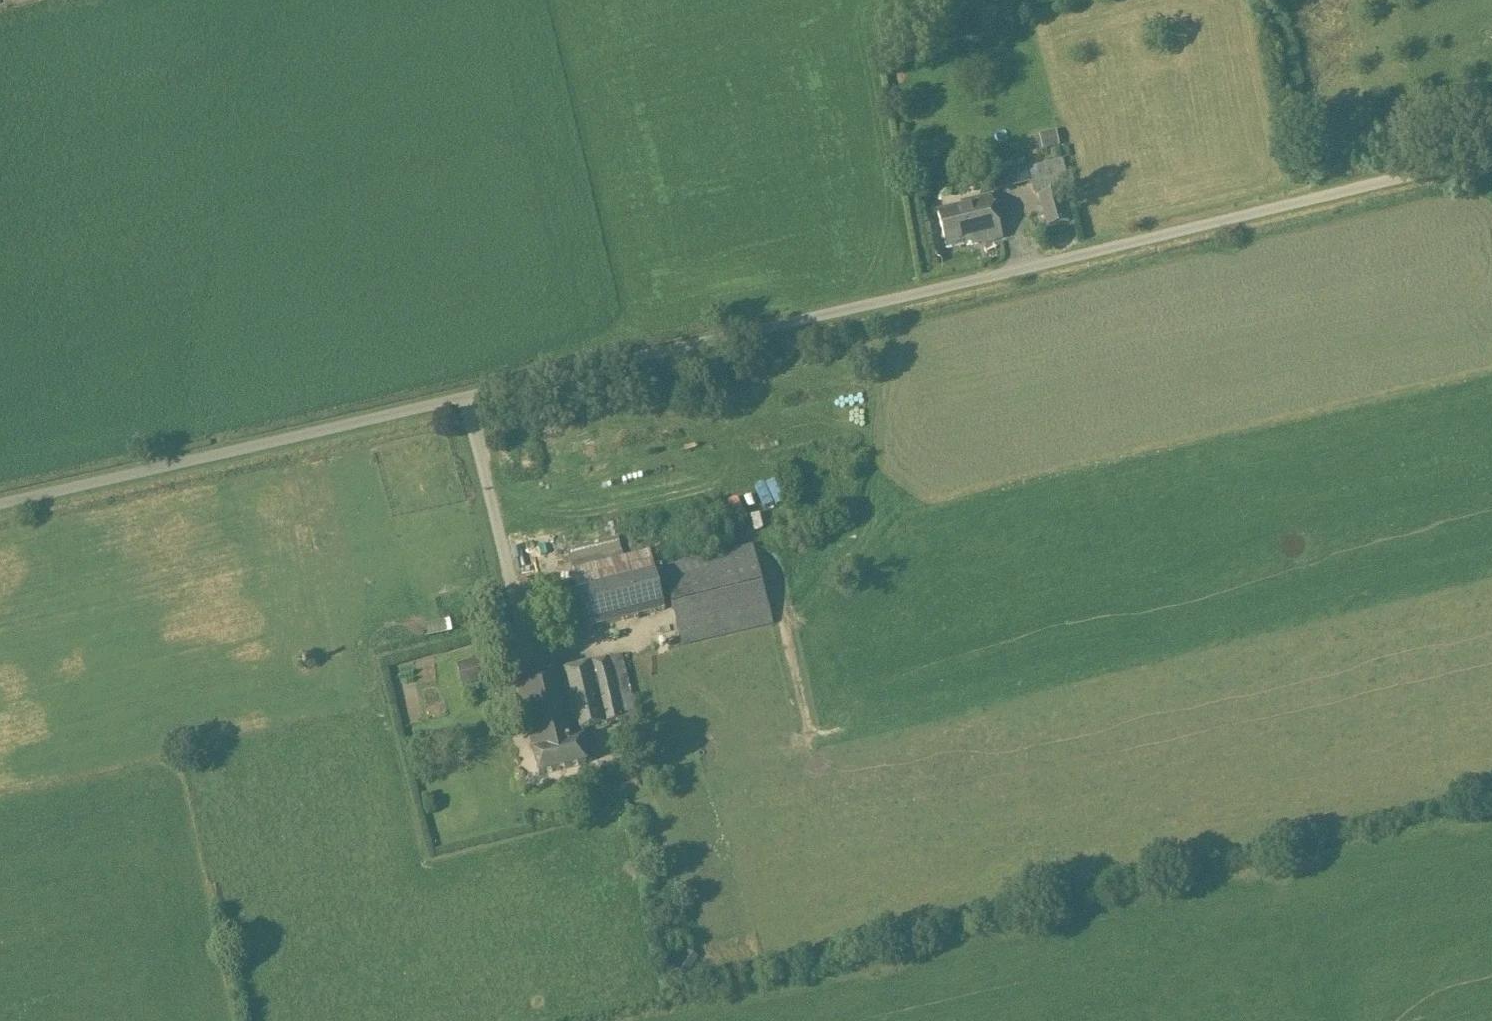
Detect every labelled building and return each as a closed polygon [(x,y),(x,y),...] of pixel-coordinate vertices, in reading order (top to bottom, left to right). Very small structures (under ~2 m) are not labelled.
[(1042,150),(1060,145),(1055,129),(1038,134),(1042,150)] [(1027,169),(1034,194),(1069,185),(1063,159),(1027,169)] [(1061,191),(1040,197),(1048,228),(1069,222),(1061,191)] [(947,250),(971,244),(972,247),(1003,239),(992,196),(961,204),(962,207),(938,213),(947,250)] [(567,550),(572,570),(586,630),(666,611),(655,569),(651,551),(624,557),(619,538),(567,550)] [(682,644),(683,648),(774,625),(753,544),(662,567),(682,644)] [(533,754),(534,753),(539,776),(586,765),(581,742),(585,741),(582,730),(621,720),(637,716),(622,656),(515,682),(518,695),(533,754)]
